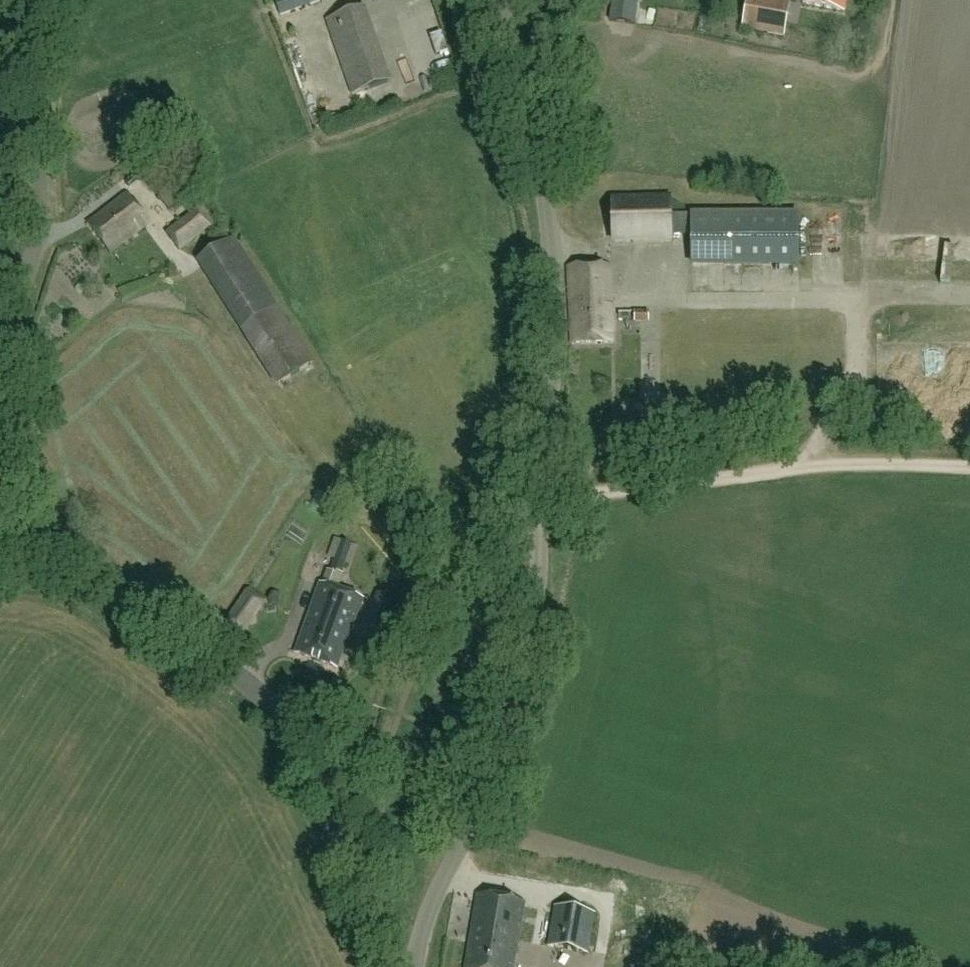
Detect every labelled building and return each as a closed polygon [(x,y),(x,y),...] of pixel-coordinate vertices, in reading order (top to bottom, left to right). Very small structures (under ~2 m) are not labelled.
[(274,0),(281,18),(310,7),(309,6),(325,0),(276,0),(274,0)] [(638,0),(613,0),(610,22),(635,25),(638,0)] [(780,0),(748,0),(743,30),(783,37),(790,2),(780,0)] [(804,5),(844,12),(846,0),(805,0),(804,5)] [(390,84),(363,8),(327,21),(354,97),(390,84)] [(157,156),(151,160),(136,170),(169,213),(189,199),(157,156)] [(112,255),(149,225),(126,196),(89,226),(112,255)] [(623,217),(671,217),(671,199),(612,199),(612,233),(623,233),(623,217)] [(180,252),(211,228),(196,211),(166,233),(180,252)] [(799,265),(799,216),(727,216),(727,266),(799,265)] [(209,278),(243,257),(233,240),(199,261),(209,278)] [(613,343),(609,266),(568,268),(571,345),(613,343)] [(311,365),(275,309),(241,330),(277,386),(311,365)] [(648,311),(634,312),(634,323),(648,324),(648,311)] [(352,544),(341,540),(331,569),(342,573),(352,544)] [(317,576),(326,579),(331,562),(323,559),(317,576)] [(337,670),(362,600),(320,585),(296,655),(337,670)] [(248,588),(219,627),(241,641),(269,600),(248,588)] [(366,628),(385,635),(390,620),(372,613),(366,628)] [(477,896),(465,966),(515,966),(525,904),(477,896)] [(588,953),(595,915),(554,908),(548,946),(588,953)]
